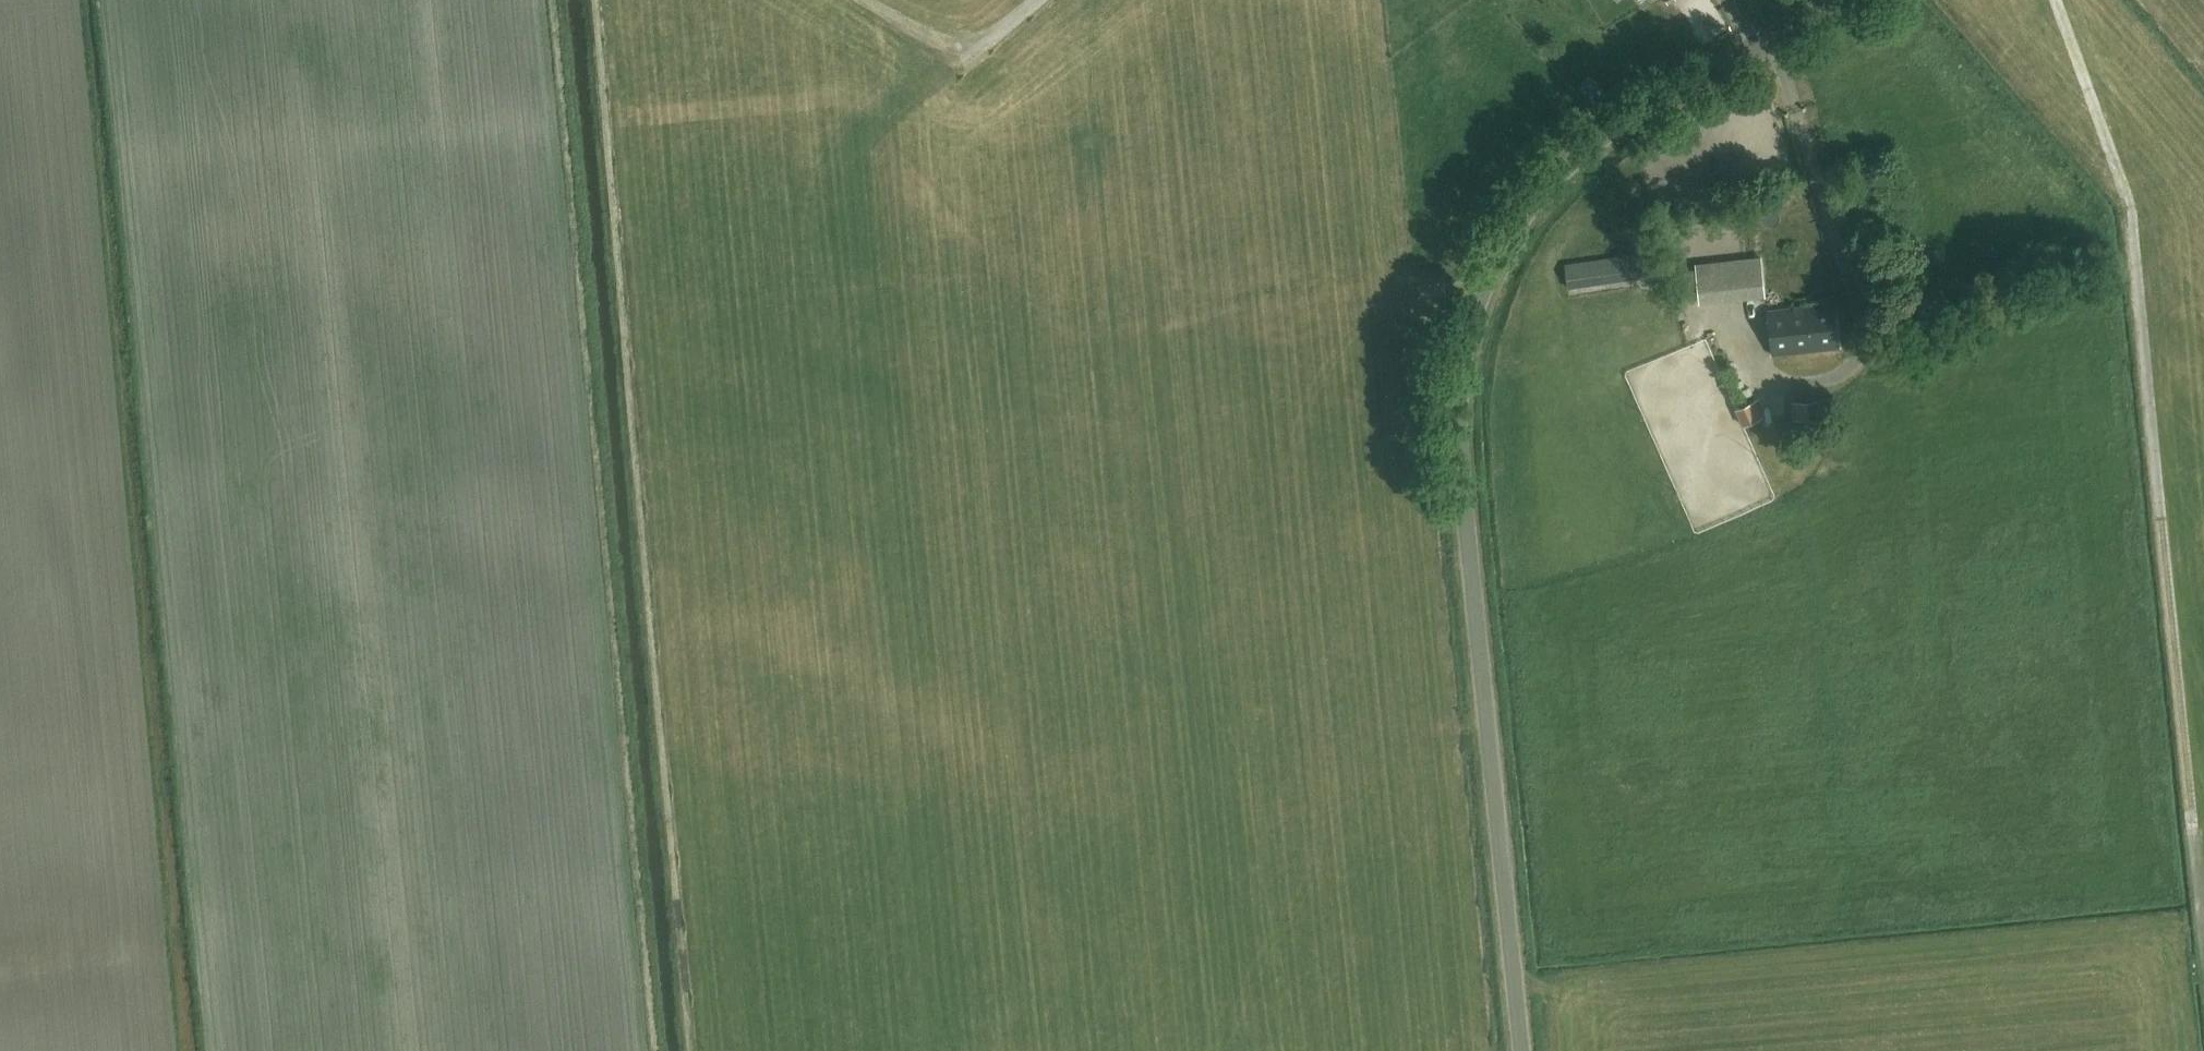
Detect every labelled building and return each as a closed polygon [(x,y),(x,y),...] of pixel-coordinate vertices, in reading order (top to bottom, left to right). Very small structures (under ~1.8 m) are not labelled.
[(1569,288),(1659,276),(1654,252),(1565,265),(1569,288)] [(1699,300),(1734,297),(1732,264),(1697,267),(1699,300)] [(1839,348),(1834,303),(1768,311),(1773,355),(1839,348)]
